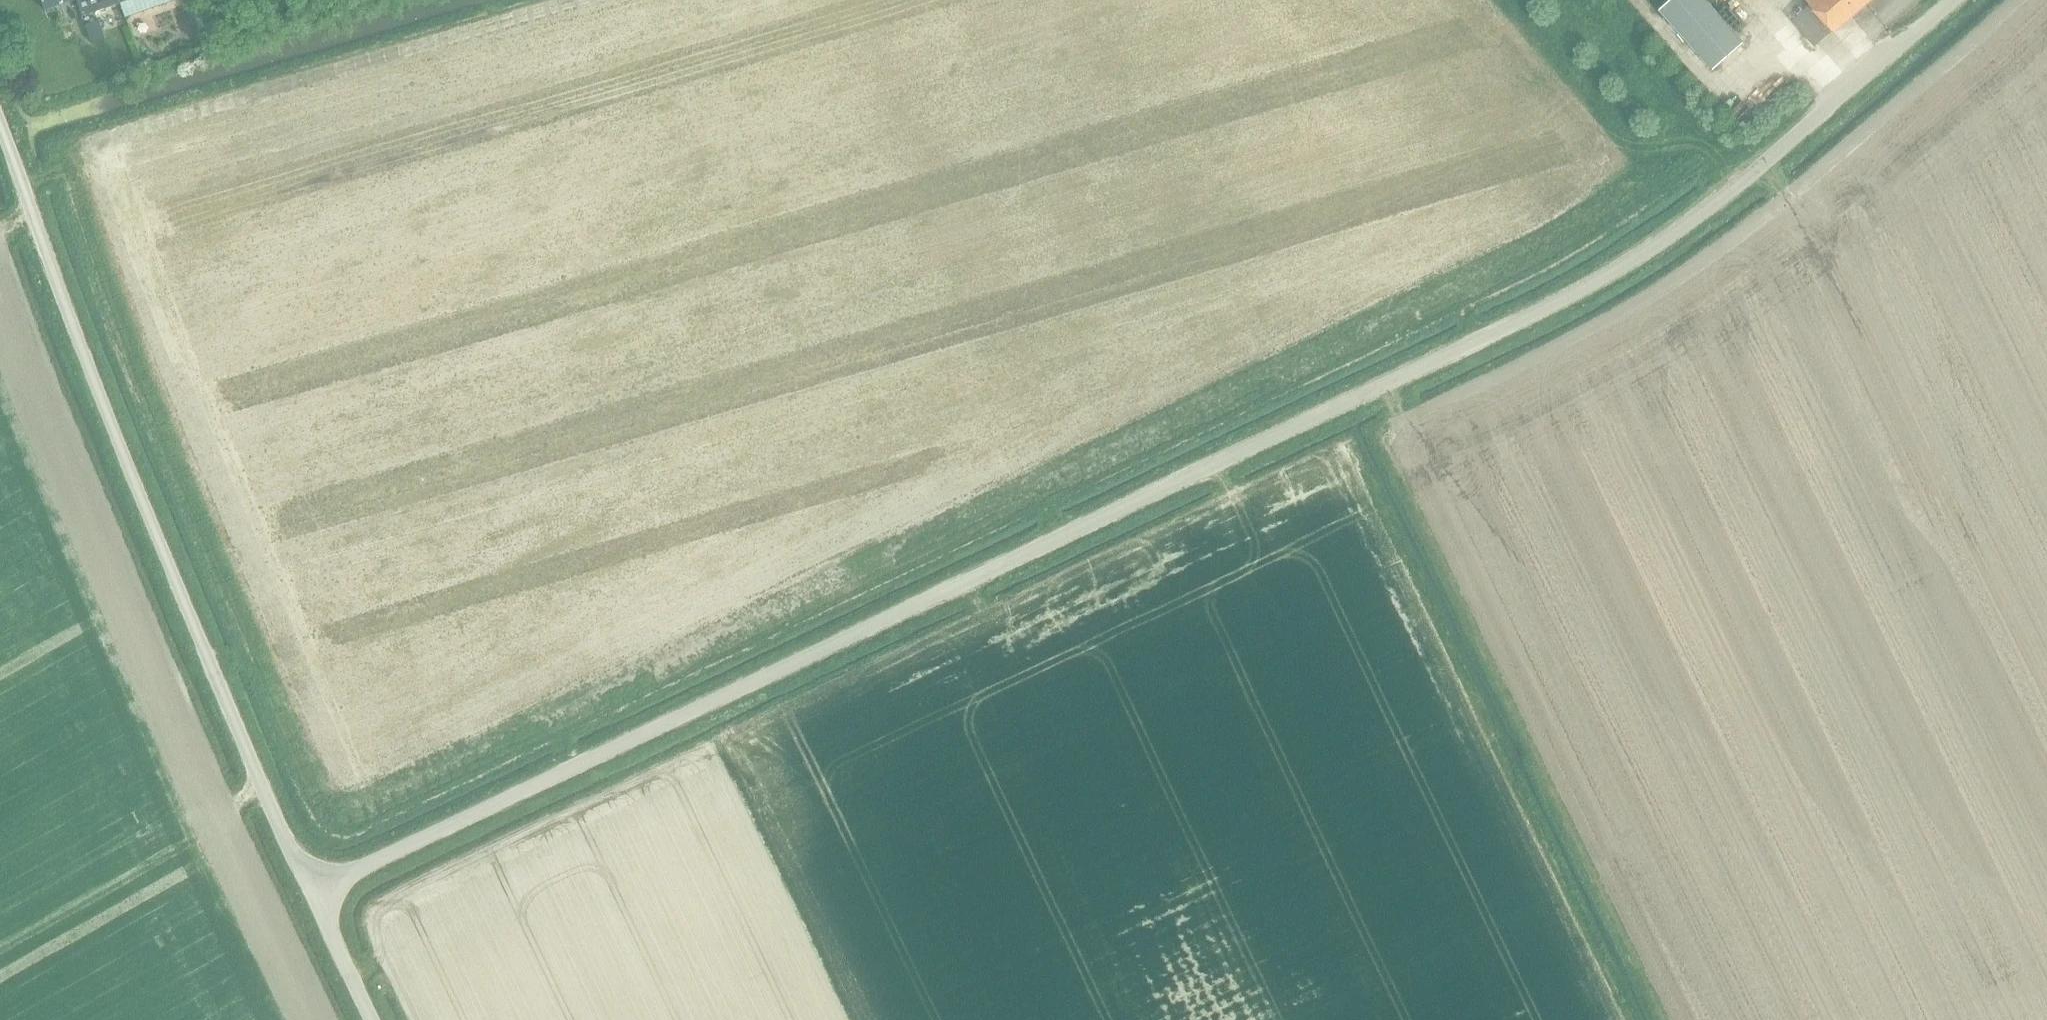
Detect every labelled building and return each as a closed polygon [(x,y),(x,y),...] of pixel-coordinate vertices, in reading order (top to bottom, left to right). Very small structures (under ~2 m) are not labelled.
[(42,9),(68,0),(39,0),(42,9)] [(80,15),(116,2),(122,17),(155,5),(153,0),(75,0),(80,15)] [(1711,72),(1741,45),(1702,0),(1671,0),(1658,11),(1711,72)] [(1866,0),(1804,0),(1804,1),(1787,16),(1813,46),(1866,0)] [(80,25),(87,45),(104,39),(97,19),(80,25)]
